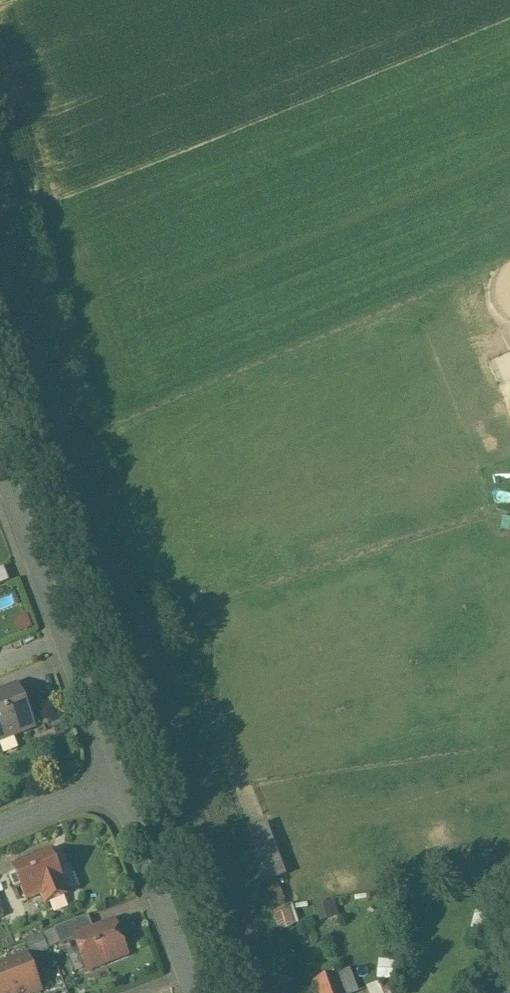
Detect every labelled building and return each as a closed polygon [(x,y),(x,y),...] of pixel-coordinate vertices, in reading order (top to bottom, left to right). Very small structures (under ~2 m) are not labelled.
[(33,728),(17,688),(0,694),(0,742),(33,728)] [(271,823),(244,833),(263,886),(290,877),(271,823)] [(50,855),(13,871),(17,879),(12,881),(15,890),(21,887),(28,902),(41,897),(46,908),(69,898),(50,855)] [(273,910),(279,929),(295,924),(288,905),(273,910)] [(88,918),(55,931),(61,947),(76,941),(76,940),(94,932),(88,918)] [(94,932),(76,940),(76,941),(88,971),(125,956),(113,925),(94,932)] [(37,946),(27,950),(31,960),(41,956),(37,946)] [(9,966),(8,964),(0,967),(0,992),(40,992),(26,959),(9,966)] [(336,975),(315,982),(319,992),(343,992),(336,975)]
